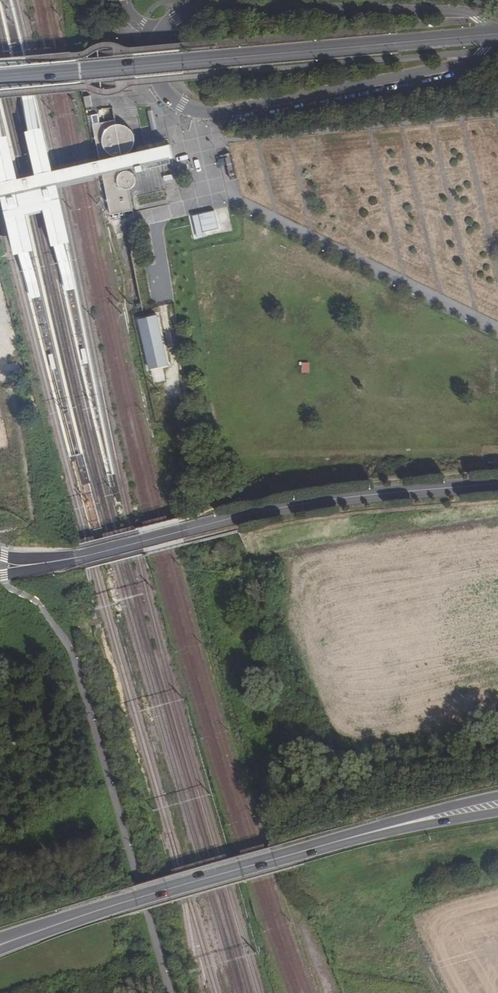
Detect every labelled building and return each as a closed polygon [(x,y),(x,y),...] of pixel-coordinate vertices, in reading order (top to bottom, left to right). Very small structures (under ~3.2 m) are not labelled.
[(41,128),(30,77),(19,79),(30,130),(41,128)] [(99,157),(133,149),(134,146),(135,144),(135,141),(135,139),(135,136),(134,134),(133,132),(132,130),(130,128),(128,126),(126,125),(124,124),(121,124),(119,124),(116,124),(115,120),(92,125),(99,157)] [(1,195),(5,211),(15,248),(16,254),(21,253),(31,250),(37,249),(36,244),(28,210),(31,210),(41,207),(44,207),(52,239),(54,245),(57,245),(66,243),(71,241),(70,236),(57,182),(102,171),(119,167),(136,163),(138,171),(145,169),(156,167),(159,166),(169,164),(168,156),(171,155),(169,148),(168,141),(151,145),(139,148),(133,149),(99,157),(57,167),(53,168),(53,165),(46,134),(44,127),(41,128),(30,130),(27,131),(28,138),(36,172),(19,176),(19,173),(12,142),(10,135),(6,136),(0,137),(0,180),(0,195),(1,195)] [(119,167),(102,171),(111,215),(133,210),(129,189),(131,189),(133,188),(135,186),(136,184),(136,181),(136,179),(135,176),(134,174),(133,173),(131,172),(128,171),(126,171),(122,172),(119,167)] [(75,287),(66,243),(57,245),(65,289),(75,287)] [(42,294),(31,250),(21,253),(33,296),(42,294)] [(159,316),(140,320),(151,370),(170,366),(159,316)] [(153,383),(165,381),(163,368),(150,370),(153,383)] [(198,474),(187,475),(189,487),(199,485),(198,474)]
